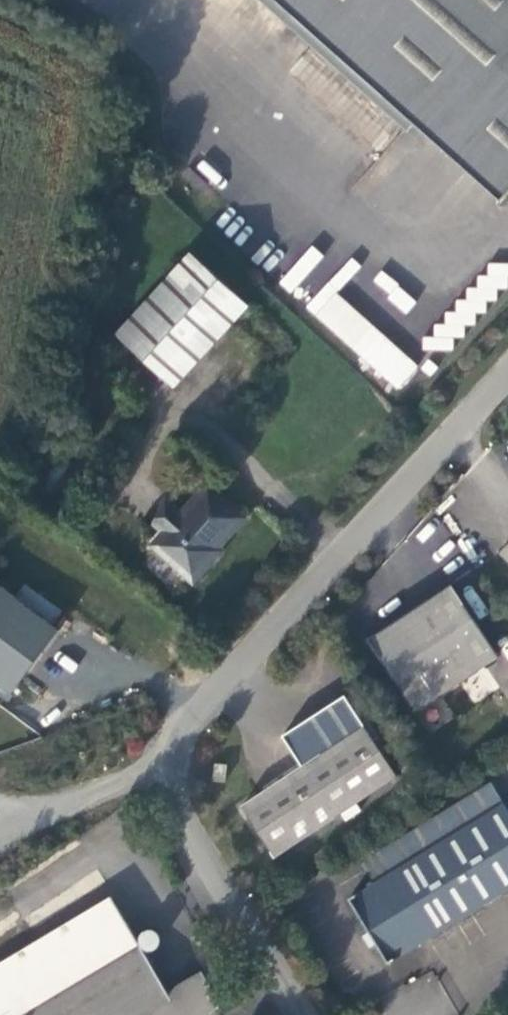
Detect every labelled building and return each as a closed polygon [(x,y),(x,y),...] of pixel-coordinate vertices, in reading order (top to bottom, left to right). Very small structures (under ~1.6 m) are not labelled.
[(501,202),(507,194),(507,0),(275,0),(501,202)] [(174,391),(249,305),(186,251),(112,336),(174,391)] [(459,313),(439,311),(436,336),(422,335),(421,349),(452,352),(453,336),(468,337),(471,312),(490,313),(492,287),(507,288),(507,264),(484,262),(481,287),(461,286),(459,313)] [(421,362),(326,288),(307,314),(401,387),(421,362)] [(161,537),(150,548),(186,580),(197,580),(216,560),(215,549),(242,521),(207,488),(180,516),(184,521),(166,540),(161,537)] [(462,581),(378,634),(425,704),(507,651),(462,581)] [(9,699),(58,627),(0,588),(0,693),(9,699)] [(311,767),(250,807),(280,853),(403,773),(354,697),(292,737),(311,767)] [(356,897),(394,958),(507,887),(507,797),(498,780),(371,857),(382,879),(356,897)] [(142,934),(120,900),(0,972),(0,1014),(2,1014),(142,934)] [(142,934),(2,1014),(209,1014),(231,1001),(215,974),(179,994),(142,934)]
